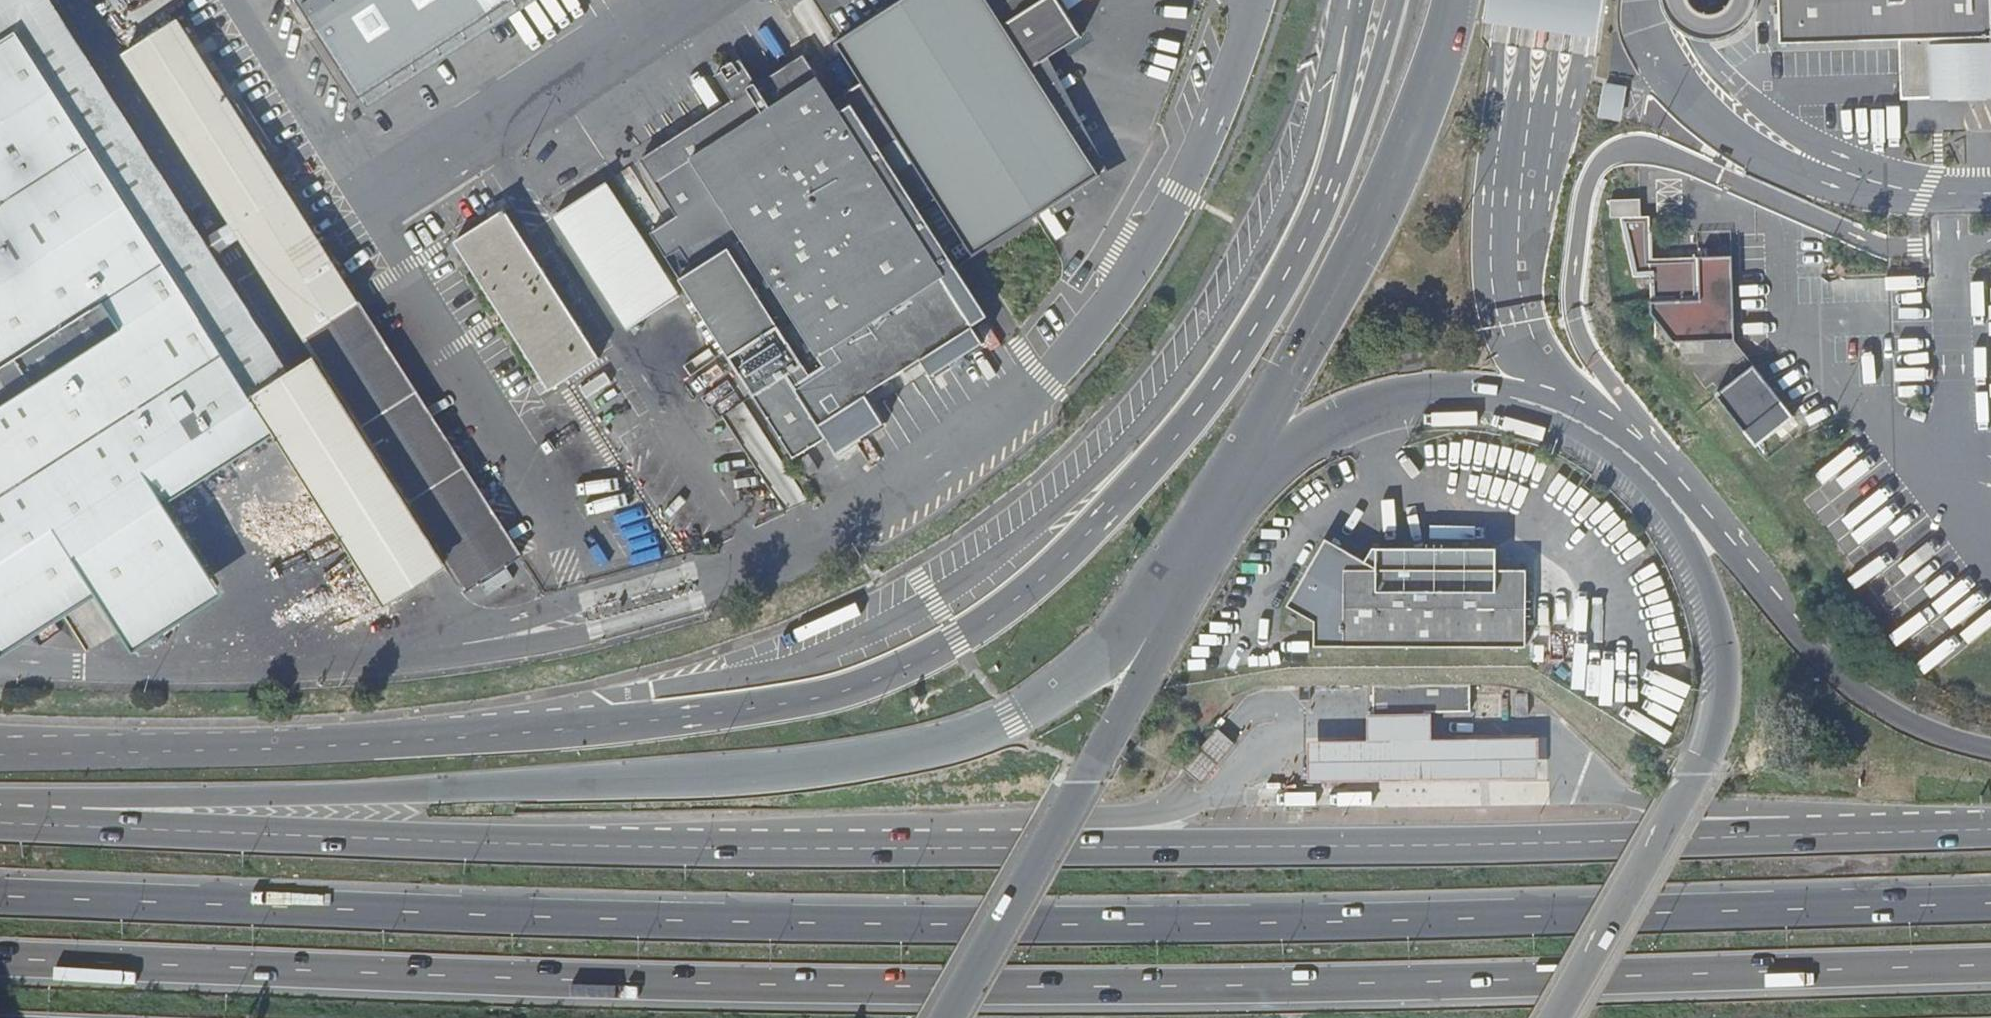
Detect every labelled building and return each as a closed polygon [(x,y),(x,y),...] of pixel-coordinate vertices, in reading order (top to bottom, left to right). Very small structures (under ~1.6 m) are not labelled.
[(256,398),(292,375),(215,255),(207,259),(198,245),(205,240),(52,0),(0,0),(0,41),(18,30),(256,398)] [(361,98),(514,0),(298,0),(361,98)] [(973,256),(1099,175),(1031,68),(1081,35),(1059,0),(901,0),(836,42),(973,256)] [(1779,43),(1898,40),(1901,98),(1990,97),(1990,0),(1778,0),(1779,43)] [(243,236),(468,590),(520,557),(175,21),(125,53),(233,222),(243,236)] [(55,600),(87,580),(122,635),(213,578),(165,506),(279,433),(256,398),(18,30),(0,41),(0,635),(55,600)] [(650,232),(793,457),(827,437),(819,423),(919,359),(930,377),(958,359),(947,342),(973,325),(957,300),(971,291),(851,104),(839,110),(803,54),(757,83),(740,59),(733,63),(730,62),(722,67),(721,70),(715,74),(731,100),(639,159),(676,216),(650,232)] [(1605,84),(1599,115),(1620,119),(1625,87),(1605,84)] [(558,211),(627,327),(681,294),(613,179),(558,211)] [(1620,217),(1633,277),(1649,276),(1651,313),(1672,342),(1733,340),(1730,256),(1650,259),(1649,216),(1640,216),(1640,199),(1609,200),(1610,218),(1620,217)] [(600,358),(504,210),(454,241),(549,391),(600,358)] [(205,240),(198,245),(207,259),(215,255),(243,236),(233,222),(205,240)] [(279,433),(387,601),(444,565),(314,362),(292,375),(256,398),(279,433)] [(1754,443),(1794,416),(1757,362),(1717,389),(1754,443)] [(587,381),(611,435),(636,424),(612,370),(587,381)] [(1287,606),(1315,621),(1314,647),(1526,647),(1526,570),(1496,570),(1496,549),(1373,548),(1365,561),(1325,538),(1287,606)] [(1425,712),(1470,711),(1469,685),(1449,684),(1371,685),(1371,715),(1371,717),(1425,716),(1425,714),(1425,712)] [(1515,693),(1516,717),(1528,716),(1526,692),(1515,693)] [(1308,741),(1309,781),(1538,777),(1538,738),(1431,739),(1431,713),(1425,714),(1425,716),(1371,717),(1371,715),(1367,715),(1368,740),(1308,741)] [(1183,768),(1200,783),(1234,743),(1217,728),(1183,768)]
